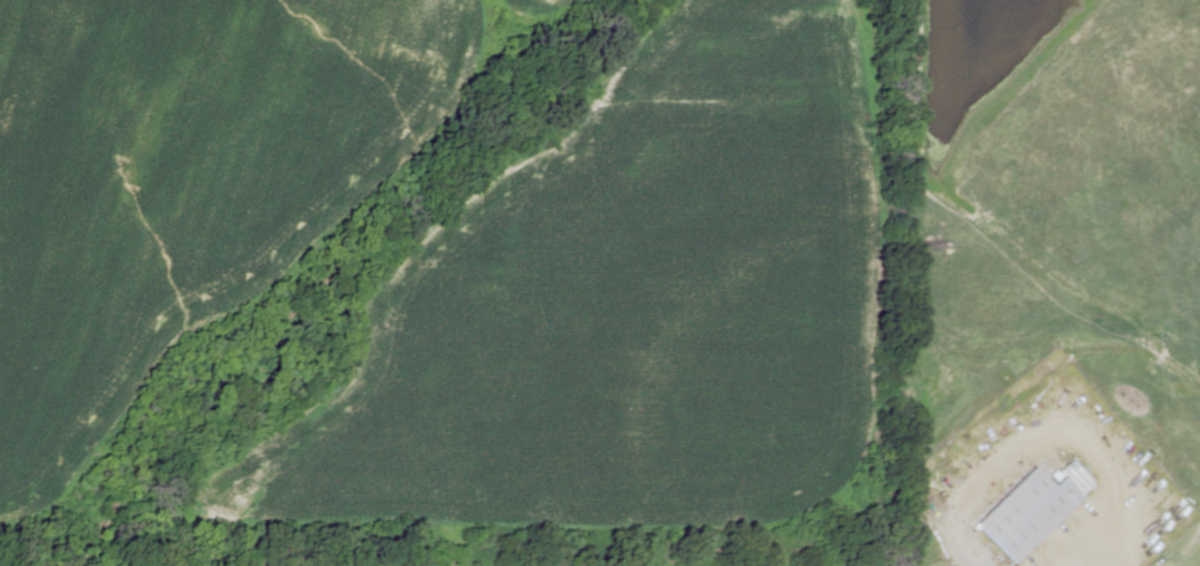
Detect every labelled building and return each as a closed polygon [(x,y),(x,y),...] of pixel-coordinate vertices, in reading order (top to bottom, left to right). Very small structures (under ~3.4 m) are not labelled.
[(972,524),(1011,563),(1078,496),(1059,476),(1048,486),(1029,467),(972,524)]
